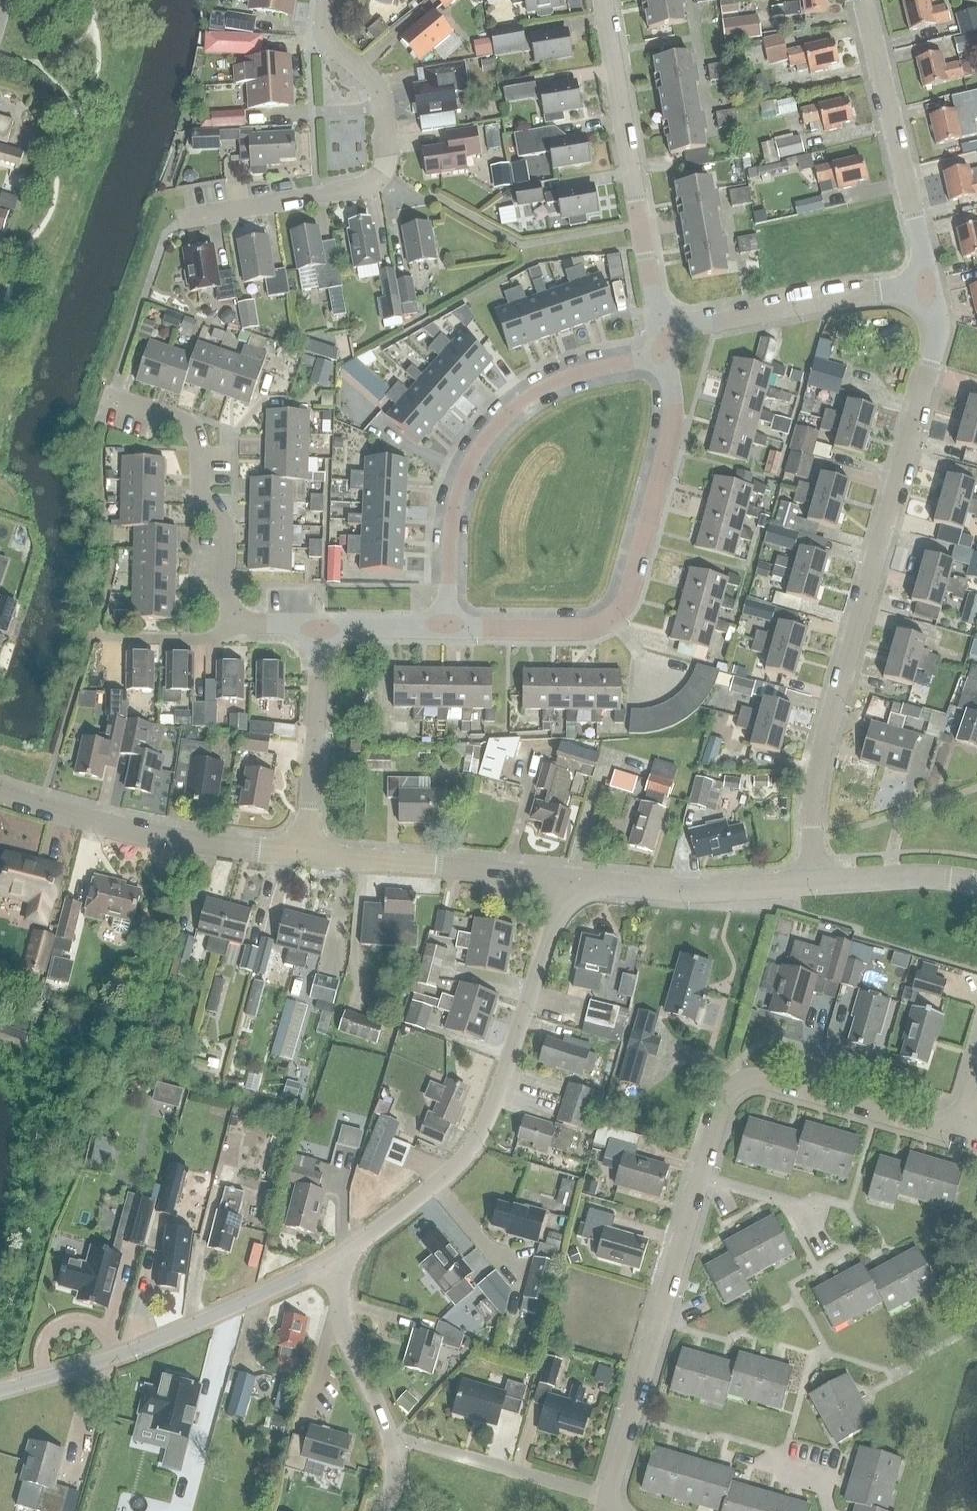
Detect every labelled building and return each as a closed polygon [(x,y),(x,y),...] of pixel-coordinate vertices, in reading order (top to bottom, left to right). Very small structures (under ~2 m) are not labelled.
[(233,1),(250,3),(249,10),(291,16),(293,0),(233,0),(233,1)] [(444,9),(455,0),(437,0),(444,9)] [(535,11),(536,17),(540,18),(550,17),(553,13),(552,8),(563,6),(561,0),(512,0),(513,5),(525,3),(527,12),(535,11)] [(645,13),(648,29),(683,23),(681,7),(684,7),(683,0),(673,0),(648,4),(649,12),(645,13)] [(736,0),(720,2),(721,14),(737,12),(736,0)] [(783,5),(783,7),(784,17),(800,15),(804,15),(826,12),(825,0),(802,0),(803,3),(799,3),(783,5)] [(904,3),(902,4),(909,33),(951,24),(948,8),(931,11),(929,0),(903,0),(904,3)] [(783,7),(771,8),(772,18),(784,17),(783,7)] [(976,31),(970,10),(954,14),(960,35),(976,31)] [(225,30),(254,34),(256,16),(227,12),(225,30)] [(401,39),(419,60),(450,34),(432,12),(401,39)] [(738,20),(722,22),(725,42),(760,37),(758,23),(739,26),(738,20)] [(522,26),(490,32),(493,49),(522,44),(524,53),(533,51),(535,63),(571,57),(567,30),(531,36),(531,37),(524,38),(522,26)] [(953,39),(957,55),(976,51),(976,33),(953,39)] [(217,34),(216,50),(249,51),(250,35),(217,34)] [(781,35),(762,40),(766,56),(785,51),(781,35)] [(833,40),(785,52),(787,61),(789,67),(795,66),(796,73),(808,70),(809,75),(827,71),(826,67),(838,64),(833,40)] [(689,53),(653,59),(656,75),(660,75),(662,82),(697,76),(695,68),(691,68),(689,53)] [(916,60),(923,89),(964,79),(961,64),(945,68),(941,54),(916,60)] [(248,83),(248,84),(290,81),(289,57),(246,59),(247,69),(234,70),(235,84),(248,83)] [(727,64),(717,66),(718,73),(728,71),(727,64)] [(413,86),(418,119),(443,115),(443,113),(456,111),(453,94),(467,92),(463,65),(422,71),(424,85),(413,86)] [(708,67),(709,74),(718,73),(717,66),(708,67)] [(728,71),(718,73),(720,81),(730,79),(728,71)] [(718,73),(709,74),(711,82),(720,81),(718,73)] [(663,90),(659,90),(662,106),(697,100),(694,85),(698,85),(697,76),(662,82),(663,90)] [(502,83),(504,99),(535,94),(533,77),(502,83)] [(248,84),(249,109),(292,106),(290,81),(248,84)] [(547,114),(549,123),(564,121),(562,111),(580,108),(575,82),(540,88),(544,114),(547,114)] [(810,132),(822,130),(823,133),(841,129),(840,125),(852,122),(846,99),(799,111),(803,126),(808,124),(810,132)] [(697,100),(662,106),(664,123),(668,122),(670,129),(705,123),(703,115),(700,115),(697,100)] [(969,107),(929,116),(935,146),(976,136),(969,107)] [(211,113),(212,128),(245,126),(244,111),(211,113)] [(735,111),(726,113),(727,120),(737,119),(735,111)] [(716,115),(718,122),(727,120),(726,113),(716,115)] [(7,143),(13,120),(0,116),(0,141),(7,143)] [(737,119),(727,120),(728,128),(738,126),(737,119)] [(727,120),(718,122),(719,129),(728,128),(727,120)] [(671,137),(667,137),(670,154),(705,148),(703,132),(706,132),(705,123),(670,129),(671,137)] [(475,128),(446,133),(448,146),(422,150),(426,176),(466,170),(464,157),(479,155),(475,128)] [(550,152),(553,168),(589,162),(584,136),(551,141),(549,128),(514,134),(518,158),(550,152)] [(218,147),(217,131),(193,132),(194,148),(218,147)] [(239,132),(241,163),(250,162),(251,173),(254,175),(264,175),(266,172),(266,166),(278,165),(278,160),(295,160),(293,133),(250,135),(250,131),(239,132)] [(798,136),(773,142),(777,158),(802,152),(798,136)] [(18,167),(16,173),(13,172),(17,173),(23,152),(0,146),(0,162),(18,167)] [(860,159),(814,170),(820,193),(837,190),(837,192),(855,187),(854,183),(866,181),(860,159)] [(787,171),(785,163),(771,166),(771,168),(765,169),(766,175),(787,171)] [(942,173),(949,202),(976,195),(976,169),(968,171),(968,167),(942,173)] [(675,184),(679,208),(719,201),(717,193),(713,194),(710,178),(675,184)] [(543,202),(540,183),(515,187),(518,207),(543,202)] [(561,218),(568,217),(569,227),(587,224),(585,214),(597,212),(593,186),(557,192),(545,195),(546,204),(559,202),(561,218)] [(749,188),(739,190),(740,198),(750,196),(749,188)] [(730,191),(731,199),(740,198),(739,190),(730,191)] [(750,196),(740,198),(742,207),(752,205),(750,196)] [(740,198),(731,199),(733,208),(742,207),(740,198)] [(821,210),(819,198),(794,204),(797,215),(821,210)] [(679,208),(683,233),(718,227),(716,211),(720,210),(719,201),(679,208)] [(4,227),(8,211),(0,209),(0,226),(4,227)] [(349,222),(350,230),(348,231),(354,268),(380,264),(373,227),(371,227),(369,219),(349,222)] [(402,229),(408,264),(436,259),(430,224),(402,229)] [(955,230),(962,259),(976,255),(976,225),(955,230)] [(683,233),(687,257),(727,250),(726,242),(721,243),(718,227),(683,233)] [(317,228),(291,232),(298,270),(314,267),(319,291),(342,287),(336,251),(322,254),(317,228)] [(757,236),(747,238),(749,246),(758,244),(757,236)] [(237,242),(244,283),(264,280),(267,297),(289,294),(285,269),(273,271),(267,237),(237,242)] [(738,240),(740,247),(749,246),(747,238),(738,240)] [(758,244),(749,246),(750,254),(760,252),(758,244)] [(212,246),(183,251),(186,272),(185,273),(187,285),(189,285),(190,292),(215,288),(218,302),(235,299),(231,271),(217,273),(212,246)] [(749,246),(740,247),(741,255),(750,254),(749,246)] [(727,250),(687,257),(691,280),(726,274),(724,258),(728,257),(727,250)] [(587,278),(582,265),(573,268),(592,321),(614,313),(600,274),(587,278)] [(569,285),(557,289),(571,328),(592,321),(573,268),(564,271),(569,285)] [(377,299),(380,321),(401,318),(393,269),(378,271),(382,298),(377,299)] [(401,305),(403,316),(417,314),(415,303),(416,302),(412,278),(396,281),(401,305)] [(551,335),(571,328),(557,289),(546,293),(541,279),(532,282),(537,296),(551,335)] [(969,287),(976,316),(976,285),(969,287)] [(537,296),(525,300),(521,287),(512,290),(530,342),(551,335),(537,296)] [(503,293),(508,306),(494,311),(508,350),(530,342),(512,290),(503,293)] [(258,327),(254,300),(238,303),(242,330),(258,327)] [(492,360),(461,333),(451,343),(440,334),(434,341),(476,378),(492,360)] [(754,361),(771,366),(777,342),(760,337),(754,361)] [(302,351),(340,358),(342,345),(304,339),(302,351)] [(476,378),(434,341),(428,348),(438,357),(430,367),(462,394),(476,378)] [(135,381),(157,388),(170,349),(148,342),(135,381)] [(192,356),(187,371),(188,372),(184,383),(205,390),(218,350),(196,343),(192,356)] [(244,346),(239,358),(226,397),(249,405),(262,366),(266,353),(244,346)] [(157,388),(179,396),(180,396),(184,383),(188,372),(187,371),(192,356),(170,349),(157,388)] [(205,390),(226,397),(239,358),(218,350),(205,390)] [(847,367),(816,359),(808,386),(840,395),(847,367)] [(310,383),(325,388),(332,365),(317,360),(310,383)] [(734,360),(728,383),(765,394),(766,388),(770,375),(782,379),(785,370),(773,364),(771,370),(734,360)] [(802,382),(805,367),(793,364),(790,378),(802,382)] [(411,366),(405,373),(416,383),(447,411),(462,394),(430,367),(422,376),(411,366)] [(416,383),(408,392),(397,383),(391,390),(433,427),(447,411),(416,383)] [(728,383),(721,407),(759,418),(760,411),(763,399),(788,405),(790,397),(778,394),(766,388),(765,394),(728,383)] [(385,397),(395,406),(386,417),(417,445),(433,427),(391,390),(385,397)] [(976,426),(976,400),(969,398),(963,422),(976,426)] [(825,411),(822,421),(869,434),(876,410),(846,402),(841,419),(834,417),(835,414),(825,411)] [(754,434),(757,422),(770,425),(772,417),(760,411),(759,418),(721,407),(715,430),(752,441),(752,440),(754,434)] [(267,411),(266,434),(307,435),(308,412),(267,411)] [(769,430),(788,435),(792,421),(773,416),(769,430)] [(869,434),(822,421),(819,431),(829,433),(830,430),(837,432),(833,449),(863,458),(869,434)] [(963,422),(956,445),(976,451),(976,426),(963,422)] [(795,426),(789,450),(812,457),(818,432),(795,426)] [(766,440),(754,434),(752,440),(752,441),(715,430),(709,454),(746,464),(751,445),(764,449),(766,440)] [(266,434),(265,459),(307,460),(307,435),(266,434)] [(770,451),(764,473),(775,476),(781,454),(770,451)] [(783,473),(807,480),(813,458),(790,451),(783,473)] [(122,457),(121,480),(163,481),(164,459),(122,457)] [(350,472),(350,481),(405,484),(406,460),(364,458),(364,473),(350,472)] [(265,459),(265,479),(306,481),(307,460),(265,459)] [(940,499),(976,510),(976,499),(972,498),(976,485),(976,484),(976,482),(976,472),(968,470),(965,481),(950,477),(946,475),(946,477),(940,499)] [(798,483),(795,493),(842,507),(849,483),(820,475),(815,492),(807,490),(808,486),(798,483)] [(714,478),(708,501),(708,502),(746,512),(747,506),(750,493),(763,497),(765,488),(753,482),(751,488),(714,478)] [(251,479),(250,502),(291,503),(305,504),(306,481),(265,479),(251,479)] [(121,480),(121,504),(162,505),(163,481),(121,480)] [(362,504),(404,506),(405,484),(350,481),(349,491),(363,491),(362,504)] [(842,507),(795,493),(793,503),(802,506),(803,504),(811,506),(806,523),(836,531),(842,507)] [(322,505),(322,496),(310,496),(309,504),(322,505)] [(933,523),(941,525),(962,531),(963,532),(963,530),(967,514),(975,517),(974,520),(976,521),(976,510),(940,499),(934,522),(933,522),(933,523)] [(250,502),(250,524),(291,525),(291,503),(250,502)] [(746,512),(708,502),(702,525),(739,535),(741,529),(744,516),(757,520),(759,511),(747,506),(746,512)] [(780,502),(773,526),(792,531),(798,507),(780,502)] [(121,504),(120,526),(120,527),(133,528),(134,528),(147,528),(147,527),(162,527),(162,505),(121,504)] [(309,504),(309,513),(322,513),(322,505),(309,504)] [(347,515),(347,525),(361,526),(361,525),(403,527),(404,506),(362,504),(362,516),(347,515)] [(250,524),(249,549),(290,549),(291,525),(250,524)] [(361,526),(361,538),(347,537),(347,546),(402,549),(403,527),(361,525),(361,526)] [(753,534),(741,529),(739,535),(702,525),(695,548),(733,559),(738,540),(751,543),(753,534)] [(792,531),(773,526),(769,525),(763,543),(793,552),(799,534),(792,531)] [(147,528),(134,528),(133,550),(175,551),(176,527),(162,527),(147,527),(147,528)] [(320,550),(320,542),(308,541),(308,550),(320,550)] [(359,571),(401,573),(402,549),(347,546),(346,556),(360,556),(359,571)] [(328,548),(327,583),(339,583),(340,548),(328,548)] [(290,549),(249,549),(248,571),(290,572),(290,549)] [(133,550),(133,574),(174,575),(175,551),(133,550)] [(308,550),(308,558),(320,559),(320,550),(308,550)] [(777,557),(775,567),(821,582),(828,558),(799,550),(794,566),(786,564),(787,560),(777,557)] [(972,552),(966,577),(976,580),(976,554),(972,552)] [(924,555),(918,577),(965,591),(968,581),(958,578),(957,581),(953,580),(949,579),(954,563),(954,562),(950,561),(924,553),(924,555)] [(821,582),(775,567),(772,577),(782,580),(782,578),(790,580),(785,597),(815,605),(821,582)] [(681,592),(721,603),(722,597),(726,584),(739,588),(741,579),(728,574),(727,579),(688,568),(687,570),(690,570),(684,592),(681,592)] [(133,574),(132,596),(174,598),(174,575),(133,574)] [(911,600),(911,601),(917,603),(940,610),(941,610),(941,608),(945,592),(953,595),(952,598),(962,601),(965,591),(918,577),(912,600),(911,600)] [(675,615),(715,626),(716,620),(720,607),(732,611),(735,602),(722,597),(721,603),(681,592),(681,593),(684,593),(678,616),(675,615)] [(969,594),(962,622),(976,626),(976,596),(969,594)] [(174,598),(132,596),(131,619),(173,620),(174,598)] [(7,634),(12,618),(17,605),(0,599),(0,600),(0,632),(7,634)] [(742,614),(770,623),(775,608),(746,599),(742,614)] [(669,638),(669,639),(678,642),(695,646),(691,658),(705,661),(708,650),(713,631),(726,634),(724,640),(732,642),(736,628),(728,626),(716,620),(715,626),(675,615),(675,616),(677,617),(671,639),(669,638)] [(756,632),(753,642),(800,656),(807,632),(778,624),(773,641),(765,639),(766,635),(756,632)] [(896,632),(890,655),(937,668),(940,658),(930,655),(929,658),(921,656),(923,650),(926,640),(926,639),(896,631),(896,632)] [(800,656),(753,642),(750,652),(760,655),(761,652),(769,654),(764,671),(794,680),(800,656)] [(126,690),(152,691),(153,655),(126,654),(126,690)] [(192,691),(193,655),(167,655),(166,690),(163,690),(163,703),(177,703),(180,701),(180,691),(192,691)] [(883,677),(883,678),(913,687),(913,686),(917,670),(925,672),(924,675),(934,678),(937,668),(890,655),(884,677),(883,677)] [(216,700),(242,700),(243,664),(217,664),(216,700)] [(256,700),(282,701),(283,665),(257,664),(256,700)] [(696,665),(692,675),(714,686),(719,672),(696,665)] [(971,666),(967,678),(976,681),(976,668),(971,666)] [(422,719),(424,706),(418,706),(418,667),(393,667),(393,705),(413,706),(413,719),(422,719)] [(418,706),(424,706),(437,706),(437,720),(446,720),(448,706),(441,706),(442,668),(418,667),(418,706)] [(466,668),(442,668),(441,706),(448,706),(461,706),(461,720),(470,720),(472,707),(465,706),(466,668)] [(491,668),(466,668),(465,706),(472,707),(485,707),(485,720),(494,720),(496,707),(490,707),(491,668)] [(551,721),(553,708),(547,708),(547,669),(523,669),(522,707),(542,707),(542,721),(551,721)] [(547,708),(553,708),(566,708),(566,721),(575,721),(577,708),(571,708),(572,669),(547,669),(547,708)] [(596,670),(572,669),(571,708),(577,708),(590,708),(590,722),(599,722),(601,708),(595,708),(596,670)] [(620,670),(596,670),(595,708),(601,708),(614,708),(614,722),(623,722),(625,709),(619,708),(620,670)] [(692,675),(686,684),(707,699),(714,686),(692,675)] [(734,677),(730,692),(751,698),(755,683),(734,677)] [(966,680),(961,694),(972,698),(966,713),(965,713),(955,742),(976,750),(976,684),(966,680)] [(686,684),(679,692),(697,710),(707,699),(686,684)] [(679,692),(670,699),(685,719),(697,710),(679,692)] [(105,716),(112,717),(114,718),(126,718),(126,694),(106,693),(105,716)] [(670,699),(661,704),(672,726),(685,719),(670,699)] [(858,762),(882,768),(897,717),(900,705),(893,703),(893,701),(888,699),(882,718),(887,720),(885,728),(869,723),(858,762)] [(741,710),(738,719),(785,733),(791,709),(762,701),(757,718),(750,716),(751,712),(741,710)] [(192,727),(204,727),(204,704),(192,703),(192,727)] [(204,727),(216,728),(216,704),(204,704),(204,727)] [(661,704),(651,708),(657,731),(672,726),(661,704)] [(897,717),(882,768),(906,775),(916,737),(901,732),(905,717),(918,721),(921,709),(902,704),(899,717),(897,717)] [(651,708),(640,709),(643,733),(657,731),(651,708)] [(643,733),(640,709),(629,709),(627,732),(643,733)] [(115,770),(119,754),(120,749),(126,721),(112,717),(106,743),(82,738),(74,773),(101,779),(104,767),(115,770)] [(785,733),(738,719),(735,729),(745,732),(746,729),(753,731),(748,748),(778,756),(785,733)] [(120,749),(119,754),(131,756),(125,788),(150,794),(155,771),(160,772),(163,757),(144,753),(150,725),(126,721),(120,749)] [(249,734),(273,737),(274,725),(250,722),(249,734)] [(238,750),(267,754),(268,738),(240,734),(238,750)] [(185,800),(215,805),(221,764),(209,762),(212,746),(181,741),(178,765),(190,767),(185,800)] [(349,753),(360,754),(361,743),(350,742),(349,753)] [(462,773),(476,775),(480,747),(479,747),(480,744),(478,744),(472,743),(454,744),(453,752),(462,757),(464,758),(462,773)] [(535,802),(530,819),(545,823),(542,834),(561,839),(569,812),(567,811),(571,796),(568,795),(575,773),(592,778),(599,756),(561,744),(556,758),(564,760),(561,770),(554,767),(543,764),(536,788),(550,792),(546,805),(535,802)] [(514,776),(518,749),(495,745),(490,772),(514,776)] [(393,759),(391,747),(373,750),(374,762),(393,759)] [(706,748),(701,764),(711,767),(717,750),(706,748)] [(619,768),(613,785),(636,793),(642,776),(619,768)] [(239,807),(266,812),(273,774),(246,770),(239,807)] [(642,803),(628,846),(650,853),(663,809),(660,808),(664,797),(668,798),(672,783),(650,776),(649,776),(645,791),(647,792),(644,803),(642,803)] [(713,781),(695,777),(688,804),(705,809),(713,781)] [(430,779),(418,779),(386,779),(386,798),(399,798),(399,824),(445,824),(445,792),(430,791),(430,779)] [(693,834),(690,835),(694,852),(696,859),(700,858),(702,857),(712,855),(713,856),(732,852),(731,848),(746,844),(741,826),(727,830),(724,820),(705,824),(706,827),(692,830),(693,834)] [(60,867),(38,862),(36,867),(4,859),(0,876),(0,894),(31,901),(26,920),(45,924),(49,906),(50,906),(60,867)] [(113,917),(110,928),(113,932),(124,935),(128,933),(131,922),(132,922),(140,891),(112,884),(113,880),(94,876),(84,917),(101,921),(103,915),(113,917)] [(361,944),(415,948),(417,927),(412,927),(413,916),(414,916),(415,894),(400,893),(400,891),(385,890),(384,894),(380,894),(380,905),(364,904),(360,945),(361,945),(361,944)] [(56,937),(71,941),(80,904),(65,900),(56,937)] [(205,952),(215,955),(228,906),(205,900),(196,934),(209,937),(205,952)] [(228,906),(215,955),(225,958),(229,942),(242,946),(251,912),(228,906)] [(284,965),(294,968),(306,918),(284,912),(275,946),(288,949),(284,965)] [(435,933),(450,936),(454,916),(439,913),(435,933)] [(306,918),(294,968),(304,970),(308,955),(320,958),(329,924),(306,918)] [(458,932),(457,940),(510,950),(514,926),(475,919),(472,935),(458,932)] [(25,968),(42,973),(52,937),(35,933),(25,968)] [(609,976),(617,938),(615,938),(612,934),(606,933),(602,935),(600,935),(599,939),(582,935),(575,969),(576,969),(573,987),(597,992),(601,974),(609,976)] [(180,937),(175,959),(188,963),(194,940),(180,937)] [(774,996),(770,1012),(802,1021),(811,992),(821,995),(826,980),(839,984),(851,943),(836,939),(836,941),(822,937),(818,949),(794,942),(786,968),(782,967),(774,996)] [(261,939),(256,959),(253,972),(264,975),(272,942),(261,939)] [(510,950),(457,940),(455,948),(469,951),(466,967),(506,975),(510,950)] [(852,943),(848,959),(862,963),(867,965),(872,949),(852,943)] [(427,945),(422,964),(441,969),(446,950),(427,945)] [(245,946),(239,970),(250,973),(256,949),(245,946)] [(702,1008),(707,992),(701,991),(709,963),(682,955),(665,1013),(692,1020),(696,1007),(702,1008)] [(848,959),(841,984),(855,988),(862,963),(848,959)] [(911,990),(940,998),(945,981),(916,973),(911,990)] [(309,998),(332,1004),(338,981),(315,975),(309,998)] [(206,1011),(215,1013),(224,981),(215,979),(206,1011)] [(244,1015),(255,1018),(265,983),(254,980),(244,1015)] [(442,993),(439,1001),(491,1018),(498,995),(461,982),(455,998),(442,993)] [(879,1035),(889,1000),(858,991),(851,1016),(855,1017),(847,1043),(871,1050),(876,1034),(879,1035)] [(271,1054),(291,1060),(307,1006),(287,1000),(271,1054)] [(406,1023),(423,1029),(431,1006),(414,1000),(406,1023)] [(491,1018),(439,1001),(437,1009),(450,1013),(445,1029),(483,1042),(491,1018)] [(590,1001),(584,1022),(613,1029),(619,1008),(590,1001)] [(900,1058),(925,1065),(933,1040),(935,1040),(943,1015),(912,1006),(902,1041),(905,1042),(900,1058)] [(659,1039),(653,1037),(659,1015),(638,1009),(617,1080),(639,1086),(648,1054),(654,1056),(659,1039)] [(338,1031),(376,1043),(382,1024),(344,1011),(338,1031)] [(236,1049),(247,1051),(252,1034),(241,1031),(236,1049)] [(590,1072),(595,1056),(587,1054),(589,1046),(563,1038),(563,1039),(566,1040),(565,1044),(546,1039),(539,1063),(543,1064),(543,1066),(554,1070),(555,1067),(580,1075),(582,1070),(590,1072)] [(233,1066),(240,1067),(243,1054),(236,1052),(233,1066)] [(436,1103),(431,1115),(428,1113),(420,1133),(440,1141),(447,1122),(454,1125),(461,1109),(457,1107),(465,1088),(446,1080),(443,1087),(429,1081),(422,1097),(436,1103)] [(562,1102),(589,1111),(595,1092),(568,1083),(562,1102)] [(181,1092),(157,1086),(153,1101),(176,1108),(181,1092)] [(589,1111),(562,1102),(556,1121),(583,1130),(589,1111)] [(358,1169),(377,1177),(399,1123),(380,1115),(358,1169)] [(555,1149),(567,1153),(574,1131),(561,1127),(524,1116),(517,1138),(533,1143),(532,1147),(547,1152),(549,1146),(555,1148),(555,1149)] [(736,1159),(763,1167),(774,1127),(747,1120),(736,1159)] [(592,1146),(603,1149),(610,1128),(598,1124),(592,1146)] [(801,1135),(796,1150),(798,1151),(794,1163),(820,1171),(831,1132),(804,1124),(801,1135)] [(790,1175),(794,1163),(798,1151),(796,1150),(801,1135),(774,1127),(763,1167),(790,1175)] [(831,1132),(820,1171),(847,1179),(859,1139),(831,1132)] [(615,1185),(658,1198),(667,1167),(633,1157),(636,1147),(609,1140),(604,1158),(621,1163),(615,1185)] [(293,1155),(314,1159),(316,1151),(296,1147),(293,1155)] [(905,1165),(900,1180),(902,1180),(898,1193),(925,1201),(935,1162),(908,1154),(905,1165)] [(293,1156),(287,1181),(296,1184),(284,1226),(313,1234),(324,1192),(317,1190),(321,1174),(312,1172),(315,1162),(293,1156)] [(895,1205),(898,1193),(902,1180),(900,1180),(905,1165),(878,1158),(867,1197),(895,1205)] [(935,1162),(925,1201),(951,1209),(963,1170),(935,1162)] [(189,1169),(168,1163),(154,1213),(176,1219),(178,1213),(177,1213),(187,1175),(187,1176),(189,1169)] [(215,1184),(229,1189),(235,1168),(221,1164),(215,1184)] [(236,1238),(241,1218),(236,1217),(241,1197),(223,1192),(218,1212),(209,1248),(228,1253),(232,1237),(236,1238)] [(155,1203),(135,1197),(122,1242),(143,1248),(155,1203)] [(491,1226),(507,1231),(506,1234),(536,1242),(544,1212),(514,1204),(513,1207),(498,1203),(491,1226)] [(597,1257),(637,1269),(645,1241),(610,1230),(614,1216),(589,1209),(580,1238),(601,1244),(597,1257)] [(773,1217),(748,1231),(768,1266),(792,1253),(773,1217)] [(193,1232),(165,1228),(157,1290),(176,1291),(178,1277),(187,1279),(193,1232)] [(431,1253),(419,1263),(444,1294),(450,1289),(464,1278),(471,1272),(460,1260),(461,1259),(447,1243),(446,1244),(436,1231),(422,1242),(431,1253)] [(723,1244),(729,1255),(744,1279),(768,1266),(748,1231),(723,1244)] [(59,1286),(69,1289),(79,1292),(76,1301),(107,1309),(111,1294),(112,1294),(114,1285),(113,1285),(121,1255),(91,1247),(86,1264),(66,1259),(59,1286)] [(916,1249),(892,1262),(911,1298),(936,1284),(916,1249)] [(744,1279),(729,1255),(704,1268),(724,1304),(749,1290),(744,1279)] [(557,1265),(533,1258),(522,1298),(523,1298),(519,1312),(543,1319),(557,1265)] [(892,1262),(868,1276),(880,1301),(886,1312),(911,1298),(892,1262)] [(862,1265),(837,1279),(856,1315),(880,1301),(868,1276),(862,1265)] [(479,1275),(494,1294),(505,1286),(490,1266),(479,1275)] [(856,1315),(837,1279),(812,1292),(832,1328),(856,1315)] [(490,1296),(489,1295),(474,1308),(486,1323),(501,1311),(501,1309),(490,1296)] [(300,1351),(306,1319),(285,1315),(281,1331),(277,1330),(274,1345),(282,1347),(280,1357),(278,1356),(275,1370),(295,1374),(298,1360),(295,1360),(297,1350),(300,1351)] [(459,1349),(463,1335),(445,1324),(437,1322),(433,1336),(413,1330),(402,1367),(431,1375),(440,1344),(459,1349)] [(669,1389),(696,1397),(707,1358),(681,1350),(669,1389)] [(727,1393),(754,1401),(765,1362),(737,1354),(734,1365),(730,1381),(731,1381),(727,1393)] [(539,1383),(553,1387),(561,1360),(547,1356),(539,1383)] [(727,1393),(731,1381),(730,1381),(734,1365),(707,1358),(696,1397),(724,1405),(727,1393)] [(765,1362),(754,1401),(780,1409),(792,1370),(765,1362)] [(226,1414),(243,1419),(255,1377),(238,1372),(231,1396),(226,1394),(222,1410),(226,1412),(226,1414)] [(148,1389),(135,1442),(136,1442),(140,1427),(171,1435),(168,1450),(163,1467),(177,1470),(177,1471),(178,1472),(190,1426),(197,1427),(197,1426),(190,1424),(198,1390),(199,1387),(185,1384),(183,1383),(184,1378),(168,1374),(167,1379),(163,1378),(160,1390),(140,1385),(140,1387),(148,1389)] [(810,1394),(823,1419),(859,1399),(845,1375),(810,1394)] [(289,1398),(298,1400),(302,1382),(292,1380),(289,1398)] [(517,1416),(525,1387),(507,1381),(504,1393),(462,1380),(452,1413),(495,1426),(500,1410),(517,1416)] [(539,1423),(581,1436),(590,1407),(580,1404),(584,1390),(572,1387),(568,1401),(547,1395),(539,1423)] [(859,1399),(823,1419),(837,1444),(873,1424),(859,1399)] [(280,1417),(276,1432),(289,1435),(292,1420),(280,1417)] [(341,1468),(350,1437),(310,1426),(307,1439),(292,1435),(284,1464),(304,1469),(307,1459),(341,1468)] [(15,1505),(36,1510),(37,1510),(38,1510),(61,1510),(67,1489),(66,1488),(66,1489),(53,1486),(63,1451),(29,1441),(24,1461),(27,1462),(22,1481),(15,1505)] [(861,1447),(853,1474),(892,1485),(900,1458),(861,1447)] [(641,1488),(669,1496),(680,1457),(652,1448),(641,1488)] [(669,1496),(694,1503),(705,1464),(680,1457),(669,1496)] [(694,1503),(721,1510),(730,1484),(733,1472),(705,1464),(694,1503)] [(856,1505),(870,1509),(871,1508),(882,1510),(884,1510),(892,1485),(853,1474),(845,1501),(856,1505)] [(758,1492),(730,1484),(721,1510),(753,1510),(758,1492)] [(785,1500),(758,1492),(753,1510),(782,1510),(785,1500)] [(782,1510),(809,1510),(810,1507),(785,1500),(782,1510)]
